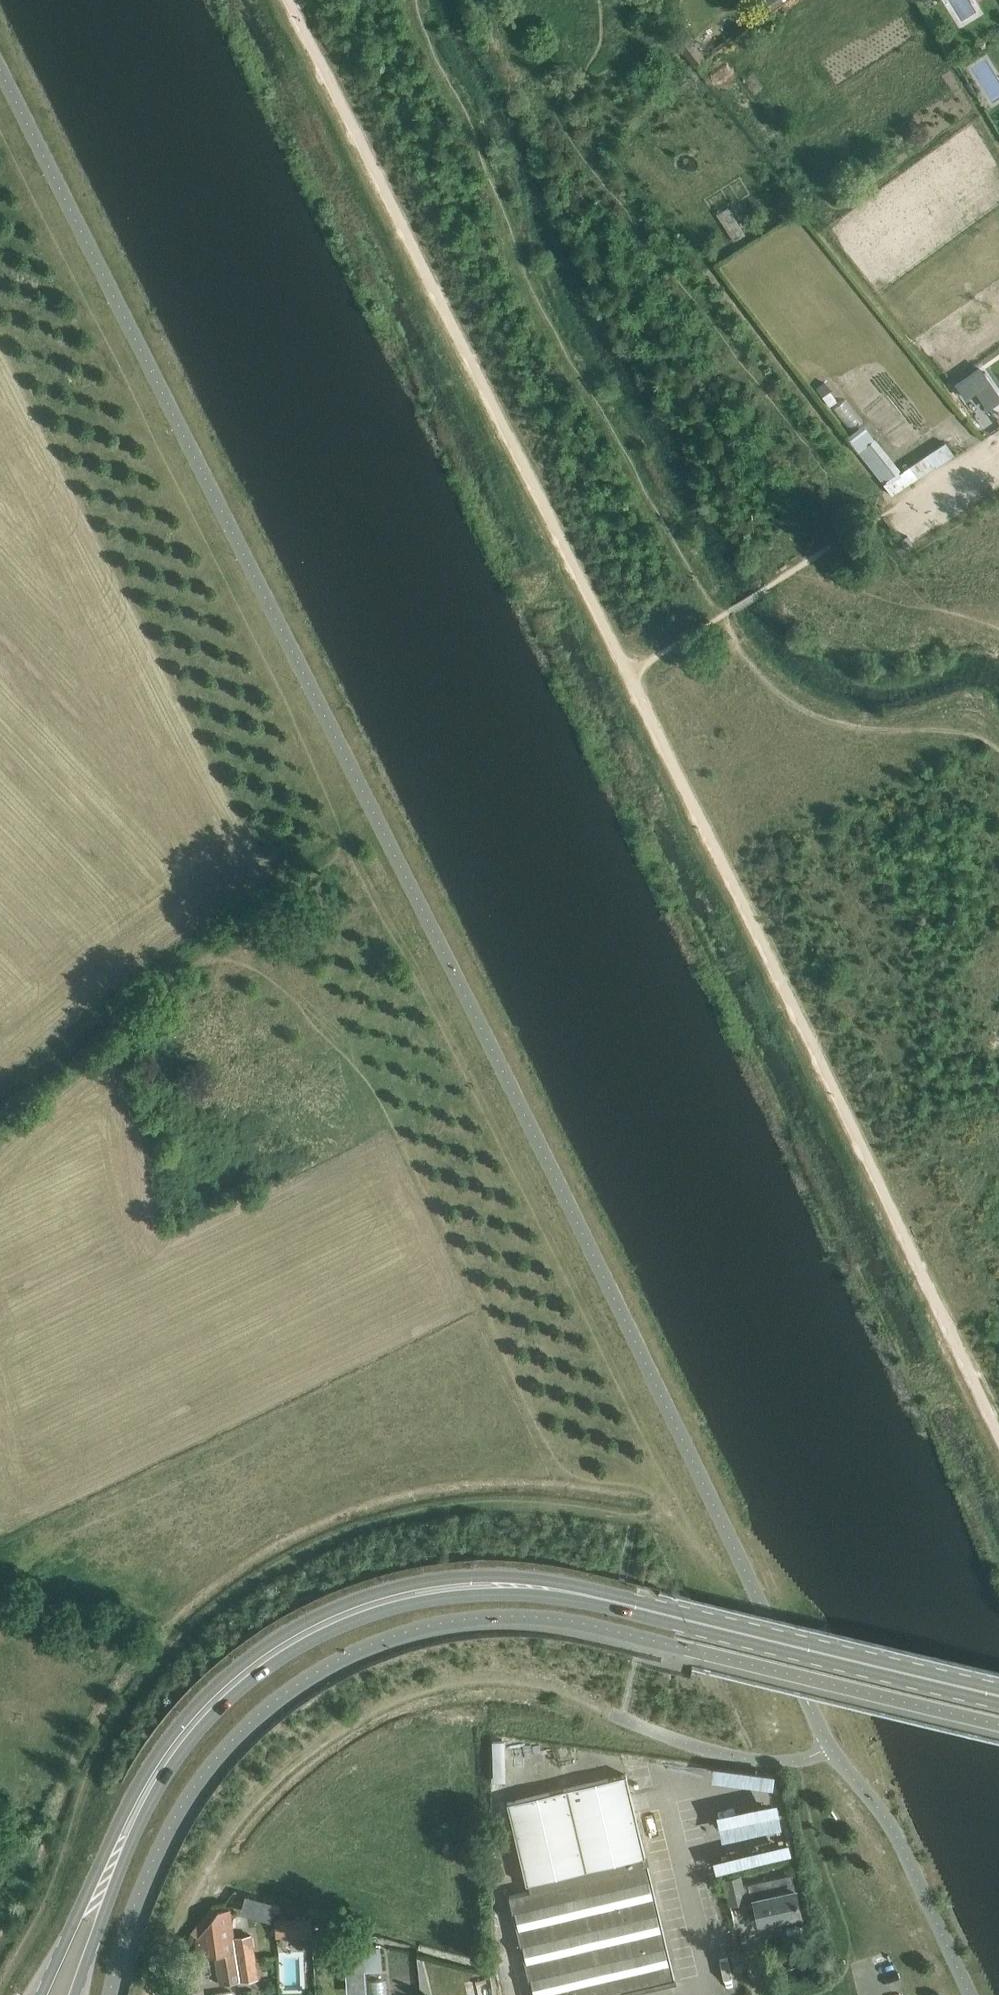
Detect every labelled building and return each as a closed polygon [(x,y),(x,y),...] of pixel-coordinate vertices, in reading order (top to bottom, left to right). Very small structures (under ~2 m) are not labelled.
[(770,11),(785,0),(762,0),(770,11)] [(682,50),(694,67),(704,59),(692,42),(682,50)] [(977,390),(989,382),(979,368),(957,383),(966,397),(977,390)] [(947,440),(907,467),(914,479),(955,452),(947,440)] [(645,1855),(626,1773),(507,1801),(526,1883),(529,1883),(530,1890),(509,1895),(532,1994),(598,1994),(673,1977),(674,1983),(675,1983),(647,1862),(644,1863),(643,1856),(645,1855)] [(742,1884),(740,1875),(724,1879),(729,1903),(744,1900),(744,1901),(754,1899),(759,1922),(800,1913),(791,1873),(742,1884)] [(218,1911),(195,1941),(197,1957),(214,1954),(218,1984),(239,1981),(233,1937),(229,1910),(218,1911)] [(275,1917),(274,1917),(275,1935),(277,1935),(310,1934),(311,1934),(310,1916),(308,1916),(275,1917)] [(250,1934),(233,1937),(239,1981),(257,1979),(250,1934)] [(363,1936),(342,1938),(345,1971),(365,1969),(363,1936)]
